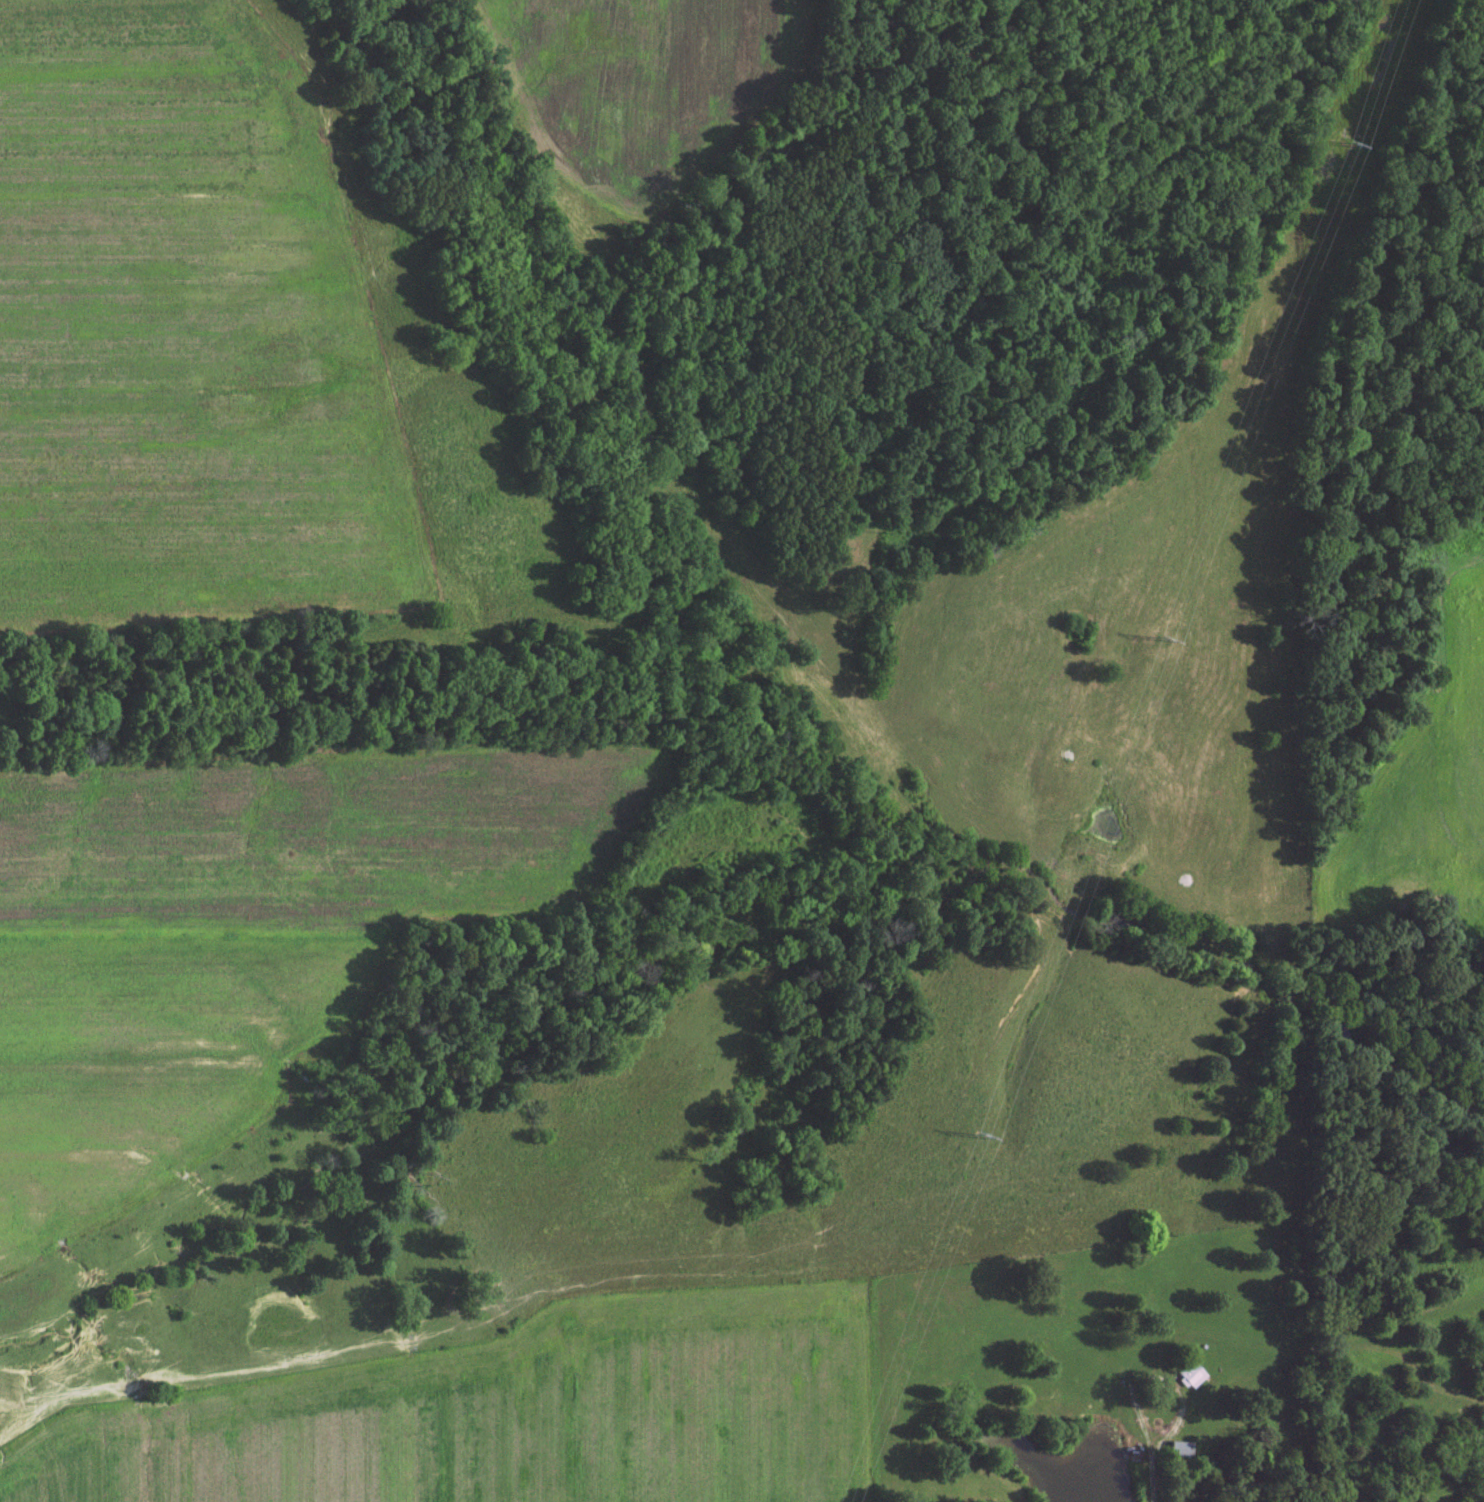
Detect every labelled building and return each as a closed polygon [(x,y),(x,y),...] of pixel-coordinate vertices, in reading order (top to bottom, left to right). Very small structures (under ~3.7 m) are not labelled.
[(1188,1394),(1202,1379),(1187,1365),(1173,1380),(1188,1394)] [(1185,1467),(1186,1447),(1165,1446),(1164,1460),(1173,1461),(1173,1467),(1185,1467)]
